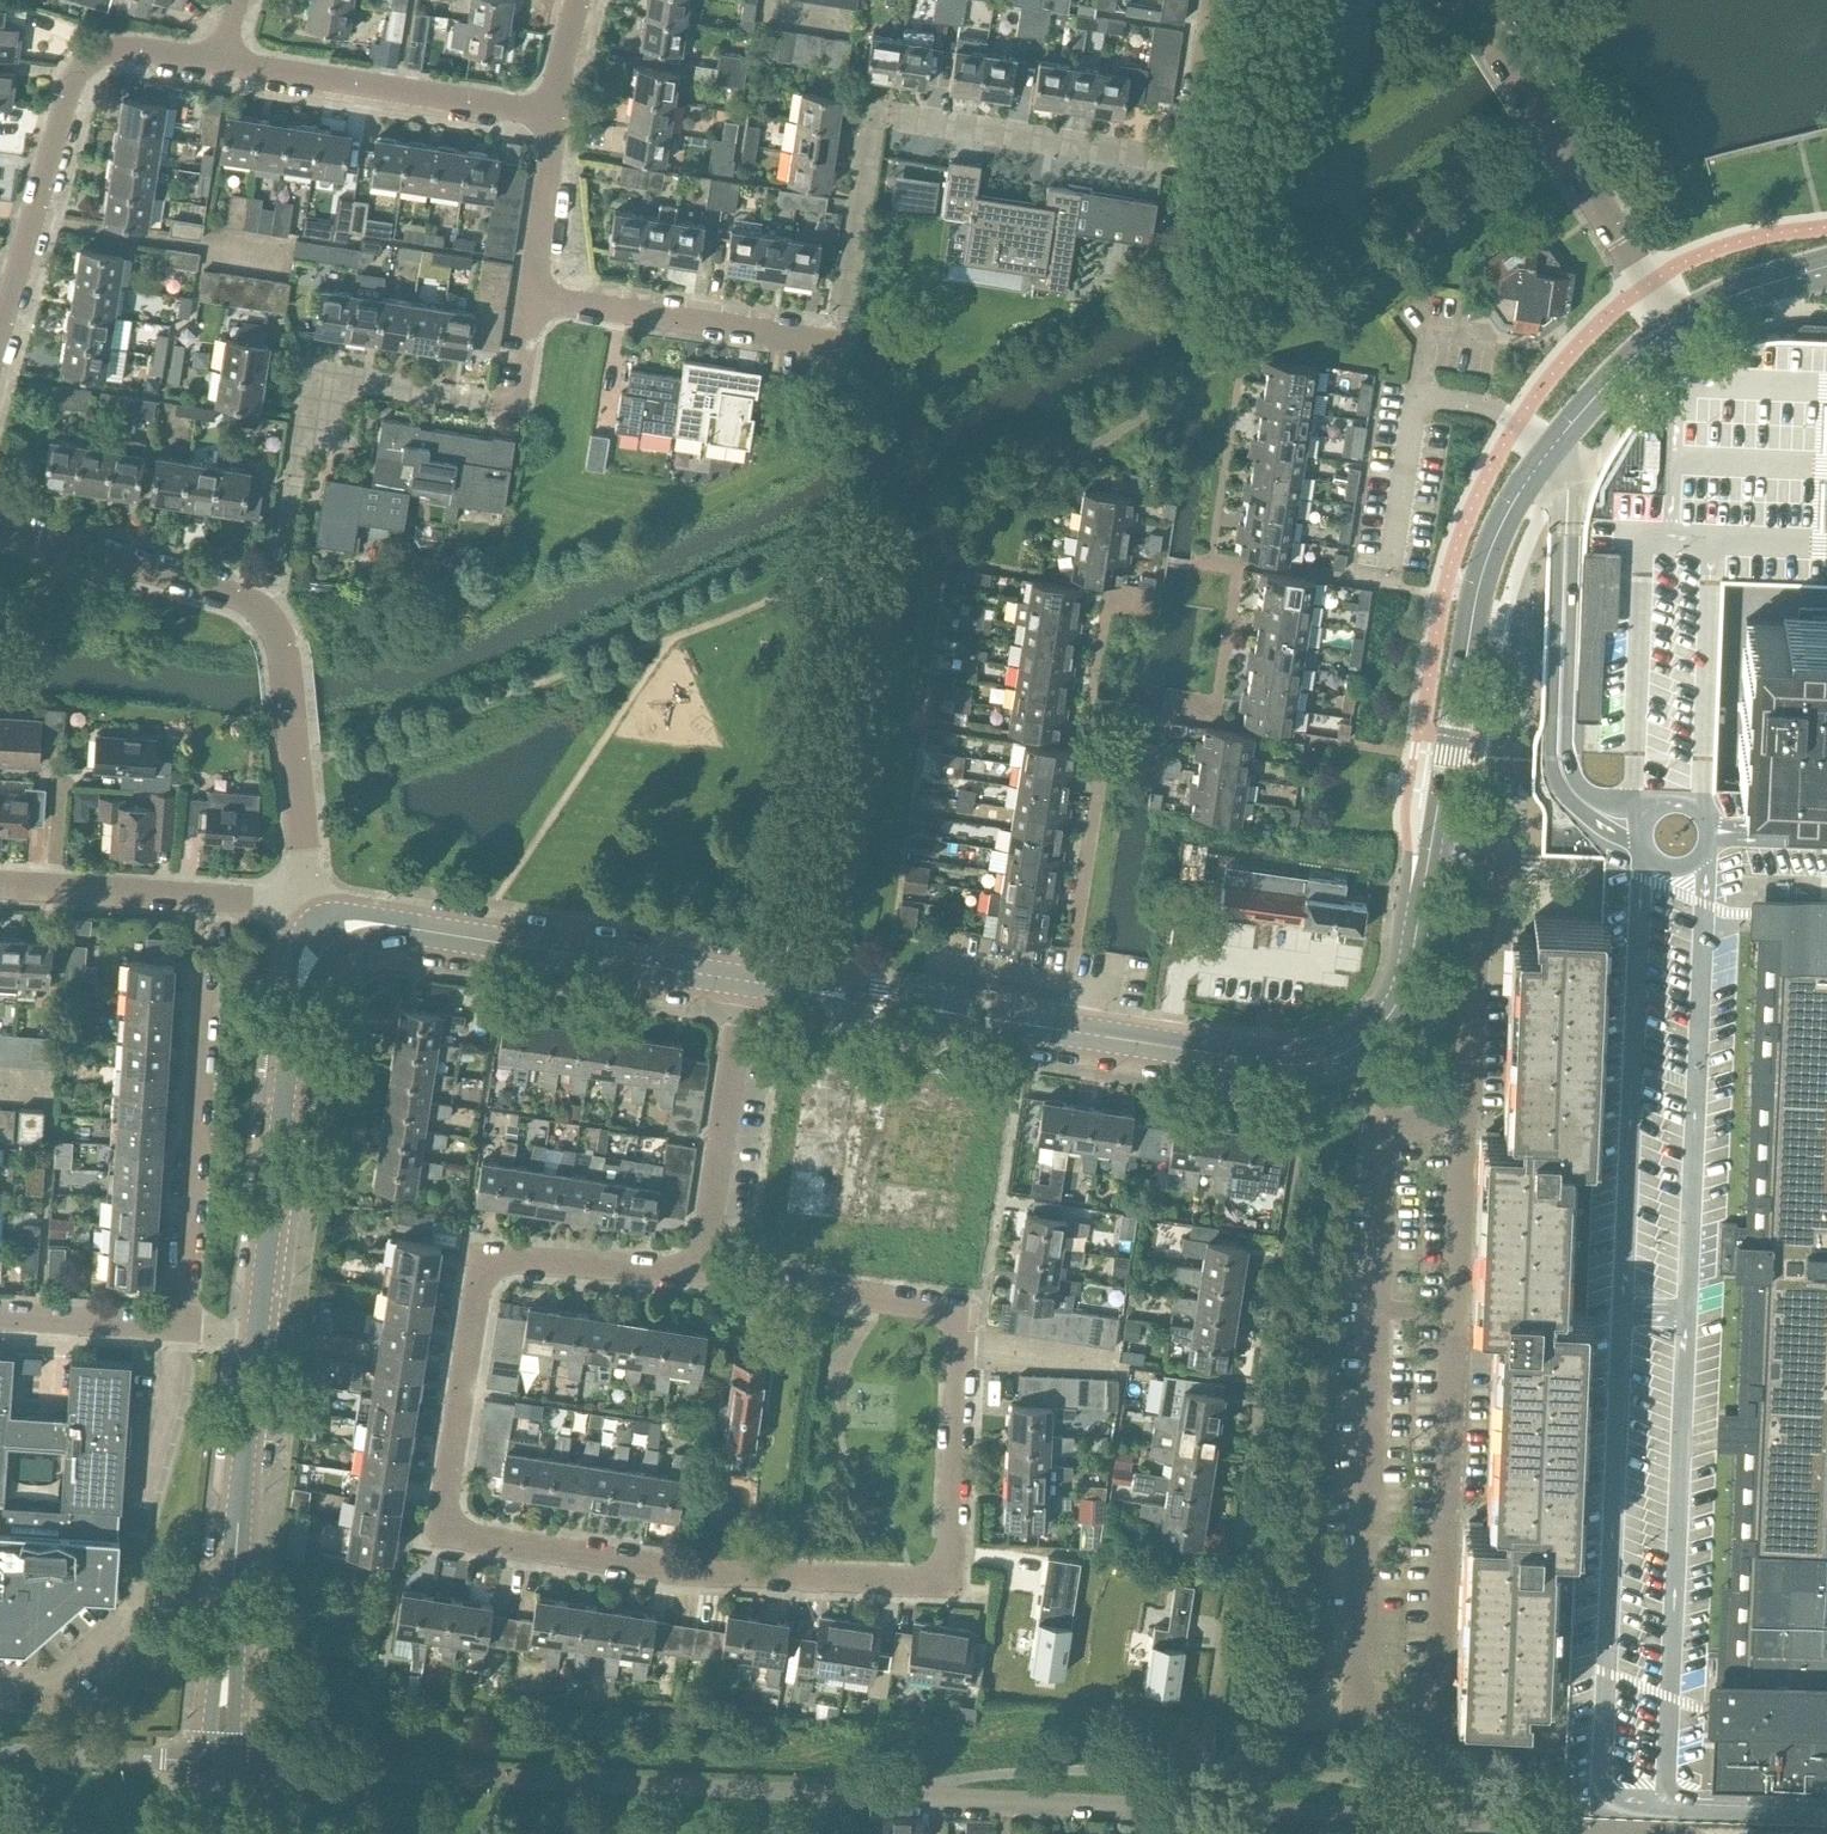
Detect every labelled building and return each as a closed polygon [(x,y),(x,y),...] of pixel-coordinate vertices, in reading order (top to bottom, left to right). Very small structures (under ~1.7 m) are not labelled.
[(108,10),(108,9),(107,8),(109,0),(73,0),(108,10)] [(129,5),(150,11),(153,0),(110,0),(129,5)] [(340,0),(311,0),(307,26),(349,32),(353,2),(340,0)] [(406,10),(407,0),(392,0),(391,8),(406,10)] [(509,27),(513,0),(471,0),(468,20),(509,27)] [(645,15),(687,21),(690,0),(647,0),(645,15)] [(740,32),(753,33),(756,2),(747,0),(746,0),(744,0),(740,32)] [(843,6),(857,8),(858,0),(844,0),(843,6)] [(933,20),(947,22),(950,0),(936,0),(933,20)] [(966,0),(950,0),(947,22),(961,25),(966,0)] [(1038,8),(1050,9),(1050,10),(1053,10),(1054,0),(1039,0),(1038,8)] [(1069,0),(1054,0),(1053,10),(1068,12),(1069,0)] [(1095,5),(1096,5),(1096,8),(1115,10),(1116,0),(1096,0),(1095,5)] [(1160,16),(1183,20),(1187,0),(1163,0),(1160,16)] [(1095,5),(1078,3),(1077,14),(1094,16),(1095,8),(1096,8),(1096,5),(1095,5)] [(1021,5),(1017,34),(1031,36),(1036,7),(1021,5)] [(1046,38),(1050,10),(1050,9),(1038,8),(1036,7),(1031,36),(1046,38)] [(406,10),(391,8),(386,37),(380,36),(379,43),(372,42),(370,63),(397,67),(406,10)] [(430,14),(415,12),(410,42),(407,66),(421,68),(430,14)] [(1075,26),(1105,31),(1107,18),(1094,16),(1077,14),(1075,26)] [(687,21),(645,15),(640,45),(682,52),(687,21)] [(1107,18),(1105,31),(1114,32),(1123,33),(1125,20),(1107,18)] [(509,27),(468,20),(463,51),(504,57),(509,27)] [(18,57),(23,24),(0,21),(0,55),(18,57)] [(1152,40),(1180,45),(1182,30),(1154,25),(1152,40)] [(776,58),(780,30),(766,28),(762,56),(776,58)] [(904,28),(902,39),(895,81),(925,86),(932,44),(931,44),(933,32),(904,28)] [(780,30),(776,58),(790,60),(794,32),(780,30)] [(804,62),(808,34),(794,32),(790,60),(804,62)] [(819,65),(823,37),(808,34),(804,62),(819,65)] [(895,81),(902,39),(872,34),(865,76),(895,81)] [(823,37),(819,65),(833,67),(838,39),(823,37)] [(838,39),(833,67),(847,69),(852,41),(838,39)] [(1180,45),(1152,40),(1150,55),(1178,59),(1180,45)] [(979,94),(986,52),(955,48),(949,89),(979,94)] [(696,64),(746,72),(748,58),(698,50),(696,64)] [(986,52),(979,94),(1009,99),(1016,57),(986,52)] [(1150,55),(1148,68),(1147,69),(1176,73),(1178,59),(1150,55)] [(1063,107),(1070,65),(1039,60),(1033,102),(1063,107)] [(746,72),(696,64),(694,79),(743,86),(746,72)] [(1099,70),(1093,111),(1122,116),(1124,102),(1142,105),(1143,97),(1145,83),(1147,69),(1148,68),(1119,64),(1117,73),(1099,70)] [(633,96),(674,102),(679,72),(637,65),(633,96)] [(1099,70),(1070,65),(1063,107),(1093,111),(1099,70)] [(12,104),(16,71),(0,69),(0,103),(12,104)] [(1147,69),(1145,83),(1173,88),(1176,73),(1147,69)] [(1145,83),(1143,97),(1171,102),(1173,88),(1145,83)] [(797,121),(838,127),(843,97),(801,91),(797,121)] [(670,131),(674,102),(633,96),(628,125),(670,131)] [(118,128),(161,135),(166,104),(123,97),(118,128)] [(221,112),(205,110),(200,141),(216,143),(221,112)] [(258,118),(227,113),(220,155),(252,160),(258,118)] [(252,160),(282,165),(288,123),(258,118),(252,160)] [(738,122),(724,120),(722,139),(735,141),(738,122)] [(834,156),(838,127),(797,121),(792,150),(834,156)] [(282,165),(312,170),(319,127),(288,123),(282,165)] [(670,131),(628,125),(623,155),(665,161),(670,131)] [(759,127),(747,125),(744,143),(756,145),(759,127)] [(350,132),(319,127),(312,170),(343,175),(350,132)] [(157,165),(161,135),(118,128),(114,159),(157,165)] [(401,184),(408,142),(376,137),(370,179),(401,184)] [(726,159),(732,160),(735,141),(722,139),(718,167),(725,168),(726,159)] [(438,146),(408,142),(401,184),(431,189),(438,146)] [(741,162),(753,164),(756,145),(744,143),(741,162)] [(467,151),(438,146),(431,189),(461,193),(467,151)] [(834,156),(792,150),(788,180),(829,186),(834,156)] [(495,180),(497,165),(499,156),(467,151),(461,193),(492,198),(493,194),(495,180)] [(214,153),(203,152),(200,172),(211,174),(214,153)] [(152,195),(157,165),(114,159),(109,189),(152,195)] [(949,160),(940,215),(949,217),(943,258),(1017,270),(1015,282),(1064,290),(1073,234),(1084,236),(1087,218),(1150,228),(1154,203),(1092,193),(1093,187),(1068,183),(1067,189),(1047,186),(1045,200),(1030,197),(1029,202),(976,194),(981,165),(949,160)] [(649,187),(652,169),(622,164),(619,183),(649,187)] [(526,170),(497,165),(495,180),(524,185),(526,170)] [(652,169),(649,187),(661,189),(664,171),(652,169)] [(197,193),(208,194),(211,174),(200,172),(197,193)] [(720,209),(725,181),(711,178),(706,207),(720,209)] [(522,198),(524,185),(495,180),(493,194),(522,198)] [(725,181),(720,209),(735,212),(739,183),(725,181)] [(152,195),(109,189),(104,219),(147,226),(152,195)] [(796,206),(798,191),(780,189),(777,203),(796,206)] [(798,191),(796,206),(826,211),(828,196),(798,191)] [(241,226),(246,195),(232,193),(227,224),(241,226)] [(519,212),(522,198),(493,194),(492,198),(491,207),(519,212)] [(246,195),(241,226),(257,229),(262,198),(246,195)] [(349,230),(353,199),(338,197),(333,227),(332,238),(346,240),(347,229),(349,230)] [(353,199),(349,230),(363,232),(368,201),(353,199)] [(272,231),(288,233),(292,203),(276,200),(272,231)] [(638,257),(667,261),(674,219),(676,206),(660,203),(658,217),(644,215),(638,257)] [(517,227),(519,212),(491,207),(488,222),(517,227)] [(638,257),(644,215),(615,210),(608,252),(638,257)] [(170,234),(201,238),(203,223),(172,218),(170,234)] [(674,219),(667,261),(698,266),(705,224),(674,219)] [(515,241),(517,227),(488,222),(486,237),(515,241)] [(404,229),(403,240),(423,243),(424,232),(404,229)] [(755,275),(761,233),(732,229),(725,270),(755,275)] [(423,243),(453,247),(454,236),(424,232),(423,243)] [(791,238),(761,233),(755,275),(784,279),(791,238)] [(474,250),(475,239),(454,236),(453,247),(474,250)] [(513,256),(515,241),(486,237),(484,251),(513,256)] [(791,238),(784,279),(815,284),(821,243),(791,238)] [(296,239),(294,256),(358,267),(358,266),(360,250),(360,249),(296,239)] [(360,249),(360,250),(380,253),(382,242),(361,239),(360,249)] [(1485,262),(1480,299),(1491,300),(1490,312),(1500,326),(1536,331),(1538,319),(1550,321),(1564,310),(1570,275),(1557,273),(1559,261),(1548,247),(1512,241),(1510,253),(1499,251),(1485,262)] [(400,257),(421,260),(422,248),(401,245),(400,257)] [(76,278),(118,285),(123,254),(80,247),(76,278)] [(196,267),(199,252),(168,247),(166,263),(196,267)] [(432,251),(430,261),(450,264),(452,254),(432,251)] [(470,267),(472,257),(452,254),(450,264),(470,267)] [(509,277),(511,263),(483,258),(480,272),(509,277)] [(213,300),(217,271),(203,269),(199,297),(213,300)] [(217,271),(213,300),(228,302),(232,273),(217,271)] [(480,272),(478,286),(507,291),(509,277),(480,272)] [(242,304),(246,275),(232,273),(228,302),(242,304)] [(256,306),(261,277),(246,275),(242,304),(256,306)] [(261,277),(256,306),(271,308),(275,280),(261,277)] [(76,278),(71,309),(114,316),(118,285),(76,278)] [(275,280),(271,308),(285,311),(289,282),(275,280)] [(478,286),(476,301),(505,306),(507,291),(478,286)] [(347,335),(354,292),(322,287),(316,330),(347,335)] [(384,297),(354,292),(347,335),(377,340),(384,297)] [(181,295),(178,316),(189,318),(192,297),(181,295)] [(377,340),(407,345),(414,302),(384,297),(377,340)] [(474,311),(443,306),(437,349),(467,354),(469,344),(471,329),(474,315),(502,320),(505,306),(476,301),(474,311)] [(407,345),(437,349),(443,306),(414,302),(407,345)] [(109,345),(114,316),(71,309),(66,338),(109,345)] [(500,333),(502,320),(474,315),(471,329),(500,333)] [(221,370),(264,377),(269,344),(263,343),(266,324),(242,321),(239,339),(226,337),(221,370)] [(498,348),(500,333),(471,329),(469,344),(498,348)] [(148,352),(154,353),(165,354),(168,335),(157,333),(156,339),(150,338),(148,352)] [(1537,779),(1539,779),(1545,779),(1542,812),(1541,848),(1543,848),(1603,850),(1604,850),(1612,850),(1612,851),(1647,853),(1609,1747),(1642,1749),(1641,1783),(1711,1786),(1712,1786),(1826,1791),(1826,782),(1820,781),(1820,788),(1774,786),(1713,783),(1717,716),(1722,587),(1722,575),(1826,580),(1826,335),(1821,335),(1816,334),(1808,334),(1802,334),(1790,333),(1788,333),(1783,333),(1779,333),(1775,334),(1770,334),(1766,335),(1763,335),(1757,336),(1753,337),(1746,339),(1743,340),(1738,341),(1733,343),(1728,346),(1719,349),(1717,350),(1709,355),(1707,356),(1702,358),(1696,362),(1692,365),(1689,367),(1685,369),(1679,373),(1676,375),(1672,378),(1668,381),(1664,385),(1659,389),(1654,393),(1648,400),(1643,405),(1637,411),(1631,419),(1627,423),(1622,429),(1619,433),(1616,438),(1615,440),(1612,445),(1610,449),(1605,459),(1603,463),(1600,468),(1598,473),(1596,478),(1595,482),(1594,483),(1593,488),(1591,494),(1590,496),(1588,503),(1586,512),(1586,515),(1585,520),(1584,524),(1583,530),(1583,534),(1583,537),(1583,539),(1582,546),(1581,580),(1588,580),(1586,622),(1601,623),(1599,675),(1577,674),(1575,674),(1561,674),(1560,674),(1549,673),(1547,709),(1547,710),(1548,711),(1546,743),(1538,742),(1538,744),(1540,744),(1540,759),(1540,761),(1539,762),(1539,763),(1539,775),(1539,777),(1537,777),(1537,779)] [(109,345),(66,338),(61,370),(104,377),(109,345)] [(185,345),(173,343),(170,362),(182,364),(185,345)] [(151,373),(163,375),(165,354),(154,353),(151,373)] [(673,434),(676,413),(684,360),(683,360),(681,377),(630,369),(626,392),(621,391),(615,429),(639,433),(640,429),(673,434)] [(675,422),(673,434),(703,438),(703,441),(750,448),(754,416),(750,416),(753,394),(757,395),(761,372),(736,368),(684,360),(676,413),(675,422)] [(1314,390),(1318,368),(1263,360),(1262,369),(1267,370),(1265,383),(1314,390)] [(167,383),(179,385),(182,364),(170,362),(167,383)] [(264,377),(221,370),(216,401),(259,408),(264,377)] [(1371,399),(1373,384),(1360,382),(1358,397),(1371,399)] [(1311,411),(1314,390),(1265,383),(1263,395),(1258,394),(1257,403),(1311,411)] [(92,389),(59,384),(56,405),(88,411),(92,389)] [(119,393),(100,390),(99,401),(118,403),(119,393)] [(120,394),(118,413),(154,418),(156,399),(120,394)] [(1368,415),(1371,399),(1358,397),(1355,413),(1368,415)] [(177,402),(175,413),(195,417),(197,406),(177,402)] [(1307,433),(1311,411),(1257,403),(1256,412),(1260,413),(1258,425),(1307,433)] [(208,419),(210,408),(197,406),(195,417),(208,419)] [(258,415),(236,412),(235,424),(256,426),(258,415)] [(372,483),(372,484),(410,490),(411,481),(452,487),(456,458),(428,454),(432,428),(419,426),(420,423),(382,417),(372,483)] [(1349,439),(1364,441),(1366,426),(1352,424),(1349,439)] [(1307,433),(1258,425),(1256,438),(1252,437),(1250,446),(1304,454),(1316,456),(1319,435),(1307,433)] [(447,519),(455,520),(458,502),(503,509),(515,438),(492,435),(492,437),(432,428),(428,454),(456,458),(452,487),(450,502),(447,519)] [(592,433),(587,467),(606,470),(611,435),(592,433)] [(112,448),(106,491),(137,496),(145,441),(114,436),(112,448)] [(29,479),(76,487),(82,443),(51,438),(48,459),(32,457),(29,479)] [(1364,441),(1349,439),(1347,454),(1362,457),(1364,441)] [(112,448),(82,443),(76,487),(106,491),(112,448)] [(1301,475),(1304,454),(1250,446),(1249,455),(1254,456),(1252,468),(1301,475)] [(182,503),(188,460),(157,455),(151,498),(182,503)] [(182,503),(212,508),(219,465),(188,460),(182,503)] [(219,465),(212,508),(259,515),(263,493),(247,491),(250,470),(219,465)] [(1357,484),(1360,469),(1349,467),(1347,475),(1334,473),(1333,480),(1346,482),(1357,484)] [(1297,497),(1301,475),(1252,468),(1250,481),(1245,480),(1244,489),(1297,497)] [(372,483),(326,476),(315,543),(353,549),(358,523),(379,526),(380,523),(404,527),(410,490),(372,484),(372,483)] [(1355,500),(1357,484),(1346,482),(1344,498),(1355,500)] [(1134,497),(1085,489),(1082,511),(1135,519),(1136,510),(1132,509),(1134,497)] [(1294,518),(1297,497),(1244,489),(1243,498),(1247,498),(1245,511),(1294,518)] [(1163,517),(1174,518),(1176,503),(1166,502),(1163,517)] [(1351,526),(1353,511),(1341,509),(1339,525),(1351,526)] [(1135,519),(1082,511),(1078,532),(1127,539),(1129,527),(1133,528),(1135,519)] [(1291,539),(1294,518),(1245,511),(1243,523),(1239,522),(1238,530),(1291,539)] [(1348,542),(1351,526),(1339,525),(1336,540),(1348,542)] [(1238,553),(1287,561),(1291,539),(1238,530),(1236,540),(1240,541),(1238,553)] [(1078,532),(1078,537),(1075,553),(1128,562),(1130,553),(1125,552),(1127,539),(1078,532)] [(1145,542),(1161,545),(1163,534),(1150,532),(1146,535),(1145,542)] [(1161,545),(1145,542),(1144,550),(1146,553),(1160,555),(1161,545)] [(1344,570),(1347,554),(1335,552),(1333,568),(1344,570)] [(1072,575),(1121,583),(1123,570),(1127,571),(1128,562),(1075,553),(1072,575)] [(976,571),(975,582),(990,584),(992,573),(976,571)] [(1315,580),(1261,571),(1260,581),(1264,582),(1262,594),(1311,602),(1315,580)] [(1154,588),(1156,577),(1144,575),(1140,578),(1138,586),(1154,588)] [(1086,588),(1033,580),(1029,601),(1079,609),(1081,597),(1085,598),(1086,588)] [(1367,611),(1369,596),(1370,589),(1360,587),(1358,602),(1344,599),(1343,607),(1357,609),(1357,610),(1367,611)] [(1308,623),(1311,602),(1262,594),(1260,606),(1256,605),(1254,615),(1308,623)] [(1017,599),(1014,621),(1026,623),(1079,631),(1081,622),(1077,621),(1079,609),(1029,601),(1017,599)] [(971,604),(969,614),(985,617),(986,606),(971,604)] [(1365,627),(1367,611),(1357,610),(1354,625),(1365,627)] [(992,618),(985,617),(969,614),(944,611),(942,625),(989,632),(992,618)] [(1738,778),(1744,778),(1774,779),(1774,786),(1820,788),(1820,781),(1826,782),(1826,615),(1782,613),(1782,620),(1752,618),(1746,618),(1746,620),(1739,754),(1738,778)] [(1304,645),(1308,623),(1254,615),(1253,624),(1258,624),(1256,637),(1304,645)] [(1026,623),(1023,644),(1072,652),(1074,639),(1078,640),(1079,631),(1026,623)] [(1361,654),(1363,638),(1353,636),(1350,652),(1361,654)] [(1301,666),(1304,645),(1256,637),(1254,649),(1249,648),(1247,657),(1301,666)] [(1023,644),(1019,665),(1072,673),(1074,665),(1070,664),(1072,652),(1023,644)] [(963,656),(978,659),(979,649),(964,646),(963,656)] [(1358,669),(1361,654),(1350,652),(1348,667),(1358,669)] [(978,659),(963,656),(961,667),(976,669),(978,659)] [(1297,687),(1301,666),(1247,657),(1246,667),(1250,667),(1248,679),(1297,687)] [(1019,665),(1016,686),(1065,694),(1067,682),(1071,682),(1072,673),(1019,665)] [(933,677),(930,695),(943,696),(945,697),(947,679),(933,677)] [(1294,708),(1297,687),(1248,679),(1246,692),(1242,691),(1240,699),(1294,708)] [(1354,696),(1357,681),(1346,679),(1343,695),(1354,696)] [(1016,686),(1013,707),(1066,715),(1067,707),(1063,706),(1065,694),(1016,686)] [(958,689),(956,698),(971,701),(973,691),(958,689)] [(1352,711),(1354,696),(1343,695),(1341,710),(1352,711)] [(943,696),(942,708),(948,709),(954,710),(970,712),(971,701),(956,698),(950,697),(945,697),(943,696)] [(1241,722),(1291,730),(1294,708),(1240,699),(1239,708),(1243,709),(1241,722)] [(45,707),(43,740),(63,741),(65,708),(45,707)] [(1009,730),(1058,738),(1060,725),(1064,725),(1066,715),(1013,707),(1009,730)] [(37,766),(40,718),(0,716),(0,763),(37,766)] [(1186,723),(1182,723),(1170,721),(1169,733),(1181,735),(1184,732),(1186,723)] [(1348,739),(1350,723),(1339,722),(1337,737),(1348,739)] [(1253,734),(1204,726),(1202,740),(1197,739),(1196,748),(1249,756),(1253,734)] [(925,748),(939,750),(942,729),(928,727),(925,748)] [(97,735),(95,768),(133,770),(132,787),(169,790),(171,760),(154,758),(156,739),(97,735)] [(1074,751),(1072,750),(1012,741),(1009,762),(1021,764),(1076,773),(1077,764),(1072,764),(1074,751)] [(943,759),(938,758),(939,750),(925,748),(921,770),(941,773),(943,759)] [(1246,777),(1249,756),(1196,748),(1194,757),(1199,758),(1198,770),(1246,777)] [(1163,765),(1179,767),(1180,760),(1177,756),(1165,754),(1163,765)] [(1021,764),(1018,786),(1068,793),(1069,782),(1074,782),(1076,773),(1021,764)] [(1179,767),(1163,765),(1162,775),(1173,777),(1178,774),(1179,767)] [(1243,799),(1246,777),(1198,770),(1196,782),(1191,781),(1189,791),(1243,799)] [(1018,786),(1015,806),(1069,815),(1070,807),(1066,806),(1068,793),(1018,786)] [(25,833),(26,821),(42,822),(45,788),(27,787),(26,794),(0,793),(0,831),(25,833)] [(959,797),(974,799),(976,790),(960,787),(959,797)] [(183,797),(181,833),(197,834),(198,828),(206,829),(205,840),(254,844),(256,807),(259,807),(260,792),(208,789),(207,798),(183,797)] [(1162,793),(1151,791),(1148,806),(1160,808),(1162,793)] [(1191,813),(1239,821),(1243,799),(1189,791),(1188,800),(1193,800),(1191,813)] [(102,797),(100,817),(115,818),(112,853),(155,856),(158,822),(172,823),(174,794),(154,793),(153,808),(121,806),(122,798),(102,797)] [(974,799),(959,797),(957,809),(972,811),(974,799)] [(1061,836),(1063,824),(1067,824),(1069,815),(1015,806),(1011,828),(1061,836)] [(911,834),(940,838),(942,822),(913,818),(911,834)] [(1011,828),(1008,849),(1062,858),(1063,849),(1059,848),(1061,836),(1011,828)] [(940,838),(911,834),(909,849),(937,853),(940,838)] [(1008,849),(1005,870),(1054,879),(1056,866),(1061,867),(1062,858),(1008,849)] [(903,889),(925,892),(929,867),(907,864),(903,889)] [(1225,865),(1219,908),(1362,928),(1366,903),(1344,900),(1346,882),(1225,865)] [(1005,870),(1002,892),(1055,900),(1057,892),(1052,891),(1054,879),(1005,870)] [(1048,921),(1050,909),(1054,910),(1055,900),(1002,892),(990,890),(987,912),(998,913),(1048,921)] [(901,903),(897,929),(913,931),(918,905),(901,903)] [(995,935),(1048,944),(1050,934),(1046,934),(1048,921),(998,913),(995,935)] [(1517,935),(1513,1036),(1509,1122),(1514,1122),(1513,1131),(1569,1134),(1568,1148),(1591,1149),(1601,916),(1534,913),(1534,928),(1537,928),(1536,936),(1517,935)] [(75,917),(74,931),(91,932),(92,918),(75,917)] [(18,990),(17,996),(22,939),(0,937),(0,989),(18,990)] [(22,939),(17,996),(35,997),(37,982),(50,983),(53,941),(22,939)] [(121,959),(120,986),(172,989),(174,962),(121,959)] [(120,986),(118,1012),(171,1015),(172,989),(120,986)] [(437,1042),(437,1041),(439,1029),(462,1027),(464,1016),(401,1006),(397,1036),(437,1042)] [(118,1012),(116,1038),(169,1041),(171,1015),(118,1012)] [(526,1083),(529,1060),(528,1059),(534,1019),(504,1015),(498,1055),(512,1057),(513,1081),(526,1083)] [(563,1024),(534,1019),(528,1059),(529,1060),(541,1062),(542,1086),(555,1088),(559,1064),(557,1064),(563,1024)] [(592,1028),(563,1024),(557,1064),(559,1064),(571,1066),(572,1091),(584,1093),(588,1069),(586,1069),(592,1028)] [(622,1033),(592,1028),(586,1069),(588,1069),(601,1071),(602,1095),(614,1097),(618,1074),(616,1073),(622,1033)] [(0,1033),(0,1065),(12,1066),(15,1034),(0,1033)] [(651,1038),(622,1033),(616,1073),(618,1074),(630,1075),(631,1100),(643,1102),(647,1078),(645,1078),(651,1038)] [(15,1034),(12,1066),(27,1067),(29,1035),(15,1034)] [(40,1068),(42,1036),(29,1035),(27,1067),(40,1068)] [(42,1036),(40,1068),(54,1069),(56,1037),(42,1036)] [(397,1036),(392,1066),(432,1072),(432,1070),(434,1058),(458,1056),(460,1045),(437,1041),(437,1042),(397,1036)] [(116,1038),(115,1064),(167,1067),(169,1041),(116,1038)] [(671,1106),(672,1099),(675,1085),(675,1083),(676,1083),(678,1070),(680,1056),(682,1042),(651,1038),(645,1078),(647,1078),(659,1080),(660,1104),(671,1106)] [(707,1075),(709,1061),(680,1056),(678,1070),(707,1075)] [(115,1064),(113,1090),(166,1094),(167,1067),(115,1064)] [(392,1066),(388,1095),(428,1101),(428,1100),(430,1087),(454,1086),(455,1074),(432,1070),(432,1072),(392,1066)] [(705,1090),(707,1075),(678,1070),(676,1083),(675,1083),(675,1085),(705,1090)] [(703,1104),(705,1090),(675,1085),(672,1099),(703,1104)] [(58,1099),(70,1099),(71,1089),(58,1089),(58,1099)] [(113,1090),(111,1117),(164,1120),(166,1094),(113,1090)] [(388,1095),(383,1124),(423,1130),(423,1129),(425,1117),(449,1115),(451,1103),(428,1100),(428,1101),(388,1095)] [(700,1118),(703,1104),(672,1099),(671,1106),(670,1113),(700,1118)] [(1074,1103),(1044,1099),(1037,1139),(1051,1141),(1053,1165),(1065,1167),(1069,1144),(1068,1144),(1074,1103)] [(1103,1108),(1074,1103),(1068,1144),(1069,1144),(1081,1146),(1082,1170),(1094,1172),(1098,1148),(1097,1148),(1103,1108)] [(1133,1112),(1103,1108),(1097,1148),(1098,1148),(1110,1150),(1112,1174),(1123,1176),(1126,1158),(1127,1152),(1131,1122),(1133,1112)] [(0,1123),(0,1140),(14,1142),(16,1110),(1,1109),(0,1123)] [(19,1139),(42,1140),(44,1111),(21,1109),(19,1139)] [(698,1132),(700,1118),(670,1113),(668,1128),(698,1132)] [(111,1117),(110,1143),(162,1147),(164,1120),(111,1117)] [(1174,1128),(1169,1158),(1169,1159),(1183,1161),(1184,1186),(1196,1187),(1200,1164),(1199,1164),(1205,1123),(1175,1119),(1174,1128)] [(1131,1122),(1127,1152),(1136,1153),(1169,1158),(1174,1128),(1131,1122)] [(1234,1128),(1205,1123),(1199,1164),(1200,1164),(1212,1166),(1214,1190),(1225,1192),(1229,1169),(1227,1169),(1234,1128)] [(383,1124),(379,1154),(419,1160),(419,1158),(421,1146),(445,1145),(446,1132),(423,1129),(423,1130),(383,1124)] [(1226,1186),(1225,1192),(1226,1192),(1227,1187),(1236,1189),(1235,1193),(1242,1194),(1243,1194),(1254,1196),(1255,1196),(1256,1187),(1277,1190),(1279,1176),(1284,1140),(1264,1137),(1265,1133),(1234,1128),(1227,1169),(1229,1169),(1226,1186)] [(1486,1130),(1482,1231),(1478,1316),(1501,1317),(1561,1320),(1561,1306),(1568,1148),(1569,1134),(1513,1131),(1486,1130)] [(69,1160),(70,1139),(54,1138),(53,1158),(69,1160)] [(513,1164),(517,1141),(505,1139),(496,1162),(482,1159),(476,1199),(506,1204),(512,1164),(513,1164)] [(694,1160),(696,1146),(666,1141),(664,1156),(694,1160)] [(110,1143),(108,1169),(161,1172),(162,1147),(110,1143)] [(506,1204),(536,1208),(542,1168),(542,1169),(546,1145),(534,1144),(526,1166),(513,1164),(512,1164),(506,1204)] [(536,1208),(565,1213),(570,1173),(572,1173),(575,1150),(563,1148),(555,1170),(542,1169),(542,1168),(536,1208)] [(1127,1159),(1125,1172),(1135,1173),(1136,1160),(1135,1160),(1136,1153),(1127,1152),(1126,1158),(1127,1159)] [(565,1213),(594,1217),(600,1177),(602,1178),(604,1162),(605,1155),(593,1153),(584,1175),(572,1173),(570,1173),(565,1213)] [(379,1154),(374,1184),(414,1190),(416,1175),(440,1174),(442,1162),(419,1158),(419,1160),(379,1154)] [(664,1156),(662,1163),(661,1170),(692,1175),(694,1160),(664,1156)] [(594,1217),(623,1222),(629,1182),(631,1182),(634,1159),(623,1157),(620,1164),(604,1162),(602,1178),(600,1177),(594,1217)] [(659,1187),(659,1184),(661,1170),(662,1163),(652,1162),(643,1184),(631,1182),(629,1182),(623,1222),(653,1227),(655,1213),(658,1199),(659,1187)] [(11,1178),(12,1164),(0,1163),(0,1177),(11,1178)] [(43,1166),(27,1165),(26,1179),(43,1180),(43,1166)] [(108,1169),(107,1195),(159,1199),(161,1172),(108,1169)] [(689,1189),(692,1175),(661,1170),(659,1184),(689,1189)] [(25,1193),(42,1194),(43,1180),(26,1179),(25,1193)] [(687,1203),(689,1189),(659,1184),(659,1187),(658,1199),(687,1203)] [(107,1195),(105,1221),(158,1225),(159,1199),(107,1195)] [(1033,1198),(1031,1212),(1061,1217),(1063,1203),(1033,1198)] [(685,1217),(687,1203),(658,1199),(655,1213),(685,1217)] [(396,1228),(431,1233),(433,1216),(398,1211),(396,1228)] [(1062,1248),(1062,1246),(1064,1234),(1088,1234),(1090,1221),(1061,1217),(1031,1212),(1026,1211),(1021,1241),(1062,1248)] [(51,1218),(50,1235),(66,1236),(67,1219),(51,1218)] [(105,1221),(103,1248),(156,1251),(158,1225),(105,1221)] [(1204,1256),(1202,1268),(1202,1270),(1242,1276),(1247,1246),(1211,1240),(1213,1226),(1191,1223),(1189,1237),(1184,1236),(1182,1247),(1204,1256)] [(24,1226),(23,1240),(40,1241),(41,1227),(24,1226)] [(397,1235),(393,1262),(438,1269),(442,1243),(397,1235)] [(40,1241),(23,1240),(21,1270),(38,1272),(40,1241)] [(1021,1241),(1016,1271),(1057,1277),(1057,1276),(1059,1264),(1083,1262),(1085,1250),(1062,1246),(1062,1248),(1021,1241)] [(156,1251),(103,1248),(102,1274),(109,1275),(109,1276),(154,1279),(156,1251)] [(1113,1254),(1110,1274),(1126,1276),(1129,1257),(1113,1254)] [(393,1262),(389,1288),(434,1296),(438,1269),(393,1262)] [(1238,1305),(1242,1276),(1202,1270),(1202,1268),(1179,1264),(1177,1277),(1200,1285),(1198,1298),(1197,1299),(1238,1305)] [(1033,1304),(1047,1306),(1052,1307),(1052,1306),(1062,1308),(1072,1309),(1074,1292),(1078,1291),(1081,1279),(1057,1276),(1057,1277),(1016,1271),(1012,1301),(1019,1302),(1033,1304)] [(430,1321),(434,1296),(389,1288),(385,1314),(430,1321)] [(1132,1291),(1130,1303),(1142,1305),(1144,1293),(1132,1291)] [(1233,1335),(1238,1305),(1197,1299),(1198,1298),(1174,1294),(1172,1306),(1195,1315),(1193,1327),(1193,1329),(1233,1335)] [(1028,1334),(1033,1304),(1019,1302),(1015,1332),(1028,1334)] [(521,1361),(521,1367),(551,1372),(554,1349),(553,1349),(559,1308),(529,1304),(527,1319),(525,1333),(523,1344),(524,1344),(524,1347),(521,1361)] [(1028,1334),(1043,1336),(1047,1306),(1033,1304),(1028,1334)] [(1043,1336),(1057,1339),(1062,1308),(1052,1306),(1052,1307),(1047,1306),(1043,1336)] [(1584,1307),(1561,1306),(1561,1320),(1501,1317),(1492,1521),(1552,1524),(1551,1538),(1574,1539),(1584,1307)] [(589,1313),(559,1308),(553,1349),(554,1349),(567,1351),(568,1375),(580,1377),(584,1353),(582,1353),(589,1313)] [(1057,1339),(1071,1341),(1077,1310),(1072,1309),(1062,1308),(1057,1339)] [(1071,1341),(1085,1343),(1090,1312),(1077,1310),(1071,1341)] [(1085,1343),(1100,1345),(1105,1315),(1090,1312),(1085,1343)] [(498,1313),(495,1328),(525,1333),(527,1319),(498,1313)] [(618,1318),(589,1313),(582,1353),(584,1353),(596,1355),(598,1379),(610,1381),(613,1358),(611,1358),(618,1318)] [(385,1314),(381,1340),(426,1347),(430,1321),(385,1314)] [(1105,1315),(1100,1345),(1114,1347),(1119,1317),(1105,1315)] [(647,1322),(618,1318),(611,1358),(613,1358),(626,1360),(627,1384),(638,1386),(642,1362),(641,1362),(647,1322)] [(1127,1318),(1124,1338),(1138,1340),(1141,1320),(1127,1318)] [(676,1327),(647,1322),(641,1362),(642,1362),(655,1364),(656,1389),(668,1391),(670,1375),(672,1367),(670,1367),(676,1327)] [(1228,1365),(1233,1335),(1193,1329),(1193,1327),(1170,1323),(1168,1335),(1191,1344),(1188,1359),(1228,1365)] [(670,1375),(685,1377),(685,1393),(697,1395),(707,1332),(676,1327),(670,1367),(672,1367),(670,1375)] [(495,1328),(493,1342),(524,1347),(524,1344),(523,1344),(525,1333),(495,1328)] [(381,1340),(376,1366),(421,1373),(426,1347),(381,1340)] [(493,1342),(490,1357),(521,1361),(524,1347),(493,1342)] [(3,1524),(5,1498),(8,1442),(10,1411),(14,1353),(13,1353),(0,1352),(0,1524),(3,1524)] [(10,1411),(8,1442),(67,1446),(63,1502),(64,1502),(118,1506),(122,1506),(132,1361),(72,1357),(69,1414),(10,1411)] [(490,1357),(488,1371),(519,1376),(521,1367),(521,1361),(490,1357)] [(740,1443),(755,1446),(766,1364),(735,1360),(729,1399),(727,1398),(720,1403),(719,1412),(724,1417),(727,1417),(722,1449),(739,1452),(740,1443)] [(417,1399),(421,1373),(376,1366),(351,1363),(347,1388),(372,1392),(417,1399)] [(488,1371),(486,1385),(517,1390),(519,1376),(488,1371)] [(1158,1395),(1156,1413),(1179,1416),(1179,1418),(1219,1424),(1224,1393),(1222,1393),(1224,1383),(1225,1383),(1225,1381),(1162,1372),(1160,1384),(1158,1395)] [(1033,1404),(1034,1374),(1020,1374),(1018,1403),(1033,1404)] [(1049,1375),(1034,1374),(1033,1404),(1047,1404),(1049,1375)] [(1063,1375),(1049,1375),(1047,1404),(1051,1405),(1051,1406),(1062,1406),(1063,1375)] [(1075,1407),(1077,1407),(1078,1376),(1063,1375),(1062,1406),(1075,1407)] [(1092,1377),(1078,1376),(1077,1407),(1091,1407),(1092,1377)] [(1092,1377),(1091,1407),(1105,1408),(1106,1377),(1092,1377)] [(372,1392),(368,1418),(413,1425),(417,1399),(372,1392)] [(484,1399),(481,1413),(513,1418),(515,1403),(484,1399)] [(529,1403),(528,1415),(542,1418),(544,1405),(529,1403)] [(1075,1407),(1062,1406),(1051,1406),(1051,1405),(1047,1404),(1033,1404),(1018,1403),(1011,1403),(1010,1434),(1050,1435),(1050,1434),(1051,1421),(1075,1417),(1075,1407)] [(481,1413),(479,1427),(510,1433),(513,1418),(481,1413)] [(1214,1454),(1219,1424),(1179,1418),(1179,1416),(1156,1413),(1154,1425),(1151,1440),(1175,1446),(1175,1447),(1214,1454)] [(368,1418),(364,1444),(409,1452),(413,1425),(368,1418)] [(479,1427),(477,1441),(508,1446),(510,1433),(479,1427)] [(521,1450),(508,1448),(506,1448),(504,1460),(502,1475),(500,1489),(530,1494),(537,1453),(538,1453),(542,1429),(530,1428),(521,1450)] [(530,1494),(559,1498),(565,1457),(567,1458),(571,1434),(559,1432),(551,1455),(538,1453),(537,1453),(530,1494)] [(1010,1434),(1008,1463),(1049,1465),(1049,1464),(1050,1451),(1074,1447),(1074,1435),(1050,1434),(1050,1435),(1010,1434)] [(559,1498),(589,1503),(595,1462),(597,1462),(600,1439),(589,1437),(579,1460),(567,1458),(565,1457),(559,1498)] [(1210,1483),(1214,1454),(1175,1447),(1175,1446),(1151,1440),(1149,1454),(1172,1463),(1170,1475),(1170,1478),(1210,1483)] [(477,1441),(475,1456),(504,1460),(506,1448),(508,1448),(508,1446),(477,1441)] [(589,1503),(618,1507),(625,1467),(626,1467),(629,1443),(618,1442),(609,1464),(597,1462),(595,1462),(589,1503)] [(364,1444),(360,1470),(405,1478),(409,1452),(364,1444)] [(618,1507),(647,1512),(654,1471),(656,1472),(659,1448),(647,1446),(638,1469),(626,1467),(625,1467),(618,1507)] [(1117,1450),(1115,1466),(1131,1469),(1134,1452),(1117,1450)] [(668,1474),(656,1472),(654,1471),(647,1512),(678,1516),(688,1453),(677,1451),(668,1474)] [(473,1470),(502,1475),(504,1460),(475,1456),(473,1470)] [(1008,1463),(1007,1493),(1048,1495),(1047,1494),(1048,1481),(1072,1477),(1073,1465),(1049,1464),(1049,1465),(1008,1463)] [(1115,1468),(1113,1480),(1129,1482),(1131,1471),(1115,1468)] [(360,1470),(356,1496),(401,1504),(405,1478),(360,1470)] [(1135,1470),(1133,1488),(1154,1491),(1157,1488),(1168,1492),(1166,1504),(1165,1506),(1205,1512),(1210,1483),(1170,1478),(1170,1475),(1135,1470)] [(1093,1484),(1093,1495),(1105,1495),(1106,1485),(1093,1484)] [(1071,1494),(1047,1494),(1048,1495),(1007,1493),(1005,1524),(1046,1525),(1047,1510),(1071,1506),(1071,1494)] [(397,1529),(401,1504),(356,1496),(352,1522),(397,1529)] [(1103,1497),(1079,1497),(1079,1518),(1103,1518),(1103,1497)] [(26,1644),(88,1591),(117,1593),(119,1563),(121,1532),(116,1532),(118,1506),(64,1502),(63,1502),(5,1498),(3,1524),(0,1524),(0,1642),(26,1644)] [(1201,1543),(1205,1512),(1165,1506),(1166,1504),(1142,1501),(1140,1513),(1163,1521),(1161,1537),(1201,1543)] [(1469,1520),(1465,1618),(1461,1707),(1527,1710),(1528,1694),(1525,1694),(1525,1686),(1545,1687),(1551,1538),(1552,1524),(1492,1521),(1469,1520)] [(397,1529),(352,1522),(347,1549),(392,1556),(397,1529)] [(1047,1557),(1029,1668),(1063,1673),(1080,1562),(1047,1557)] [(1175,1581),(1170,1611),(1190,1614),(1194,1584),(1175,1581)] [(424,1659),(428,1635),(427,1635),(433,1594),(403,1590),(396,1630),(411,1632),(412,1657),(424,1659)] [(462,1599),(433,1594),(427,1635),(428,1635),(440,1637),(442,1661),(454,1663),(457,1640),(456,1639),(462,1599)] [(534,1620),(531,1636),(545,1638),(547,1663),(558,1664),(562,1641),(561,1641),(567,1600),(537,1596),(534,1620)] [(486,1643),(491,1613),(492,1604),(462,1599),(456,1639),(457,1640),(470,1642),(471,1666),(483,1668),(486,1643)] [(596,1605),(567,1600),(561,1641),(562,1641),(574,1643),(576,1667),(587,1669),(591,1646),(589,1645),(596,1605)] [(626,1609),(596,1605),(589,1645),(591,1646),(603,1648),(605,1672),(617,1674),(621,1650),(619,1650),(626,1609)] [(650,1649),(655,1619),(656,1614),(626,1609),(619,1650),(621,1650),(633,1653),(634,1677),(646,1679),(650,1649)] [(729,1611),(726,1630),(722,1652),(723,1651),(737,1654),(738,1678),(750,1680),(753,1656),(752,1656),(758,1616),(729,1611)] [(505,1615),(491,1613),(486,1643),(494,1644),(493,1651),(499,1652),(505,1615)] [(519,1617),(505,1615),(499,1652),(507,1653),(508,1646),(514,1647),(519,1617)] [(793,1681),(790,1696),(808,1699),(810,1684),(812,1684),(813,1678),(826,1680),(842,1682),(844,1672),(851,1620),(821,1615),(817,1644),(801,1642),(795,1681),(793,1681)] [(788,1620),(758,1616),(752,1656),(753,1656),(765,1658),(767,1682),(779,1684),(788,1620)] [(534,1620),(519,1617),(514,1647),(529,1650),(531,1636),(534,1620)] [(668,1621),(655,1619),(650,1649),(663,1652),(668,1621)] [(891,1668),(935,1675),(943,1623),(914,1619),(912,1635),(895,1633),(892,1655),(890,1668),(891,1668)] [(851,1620),(844,1672),(871,1676),(869,1692),(887,1695),(891,1668),(890,1668),(892,1655),(876,1653),(880,1624),(851,1620)] [(683,1623),(668,1621),(663,1652),(678,1654),(683,1623)] [(697,1625),(683,1623),(678,1654),(693,1656),(697,1625)] [(943,1623),(935,1675),(980,1681),(987,1638),(972,1636),(973,1627),(943,1623)] [(371,1653),(376,1626),(368,1624),(363,1652),(371,1653)] [(711,1628),(697,1625),(693,1656),(707,1658),(711,1628)] [(1153,1635),(1145,1687),(1177,1692),(1186,1640),(1187,1630),(1168,1627),(1155,1625),(1153,1635)] [(726,1630),(711,1628),(707,1658),(721,1661),(723,1651),(722,1652),(726,1630)] [(790,1704),(790,1714),(803,1715),(803,1705),(790,1704)] [(923,1819),(883,1817),(882,1833),(930,1833),(931,1819),(923,1819)]
